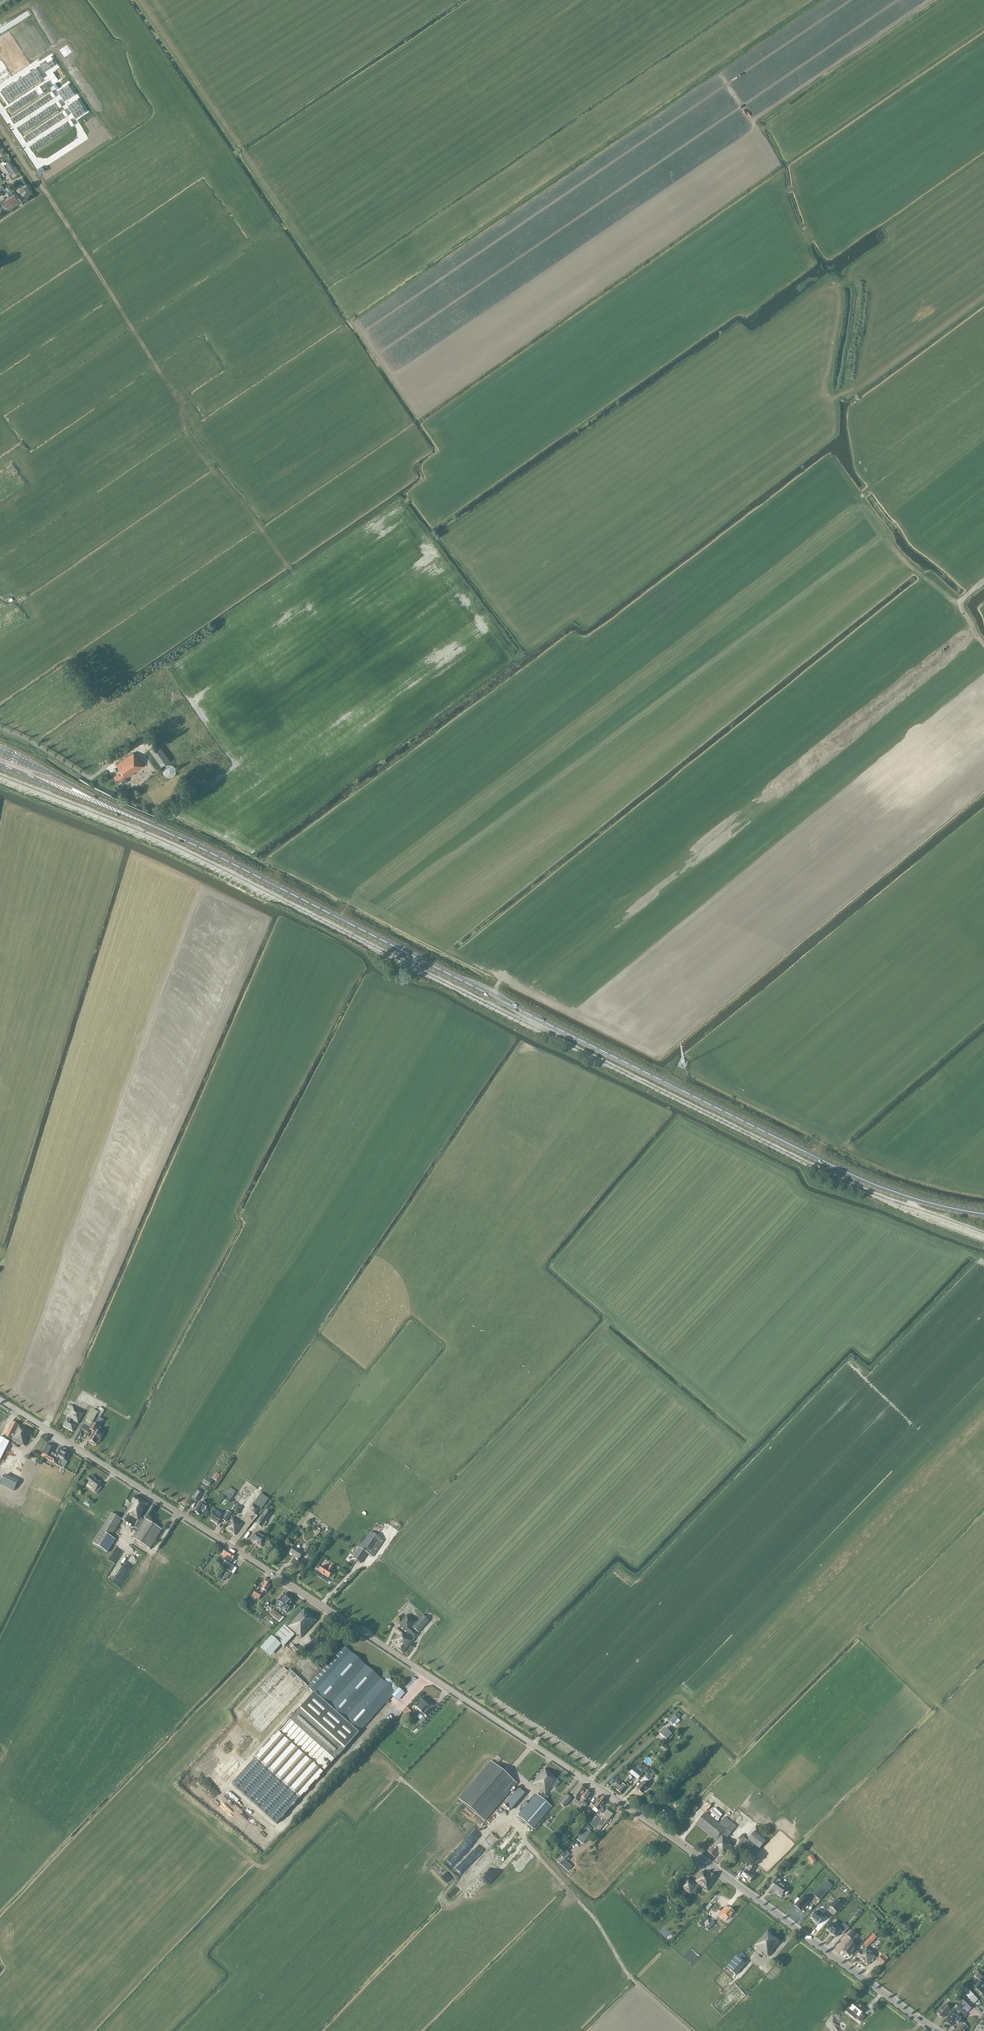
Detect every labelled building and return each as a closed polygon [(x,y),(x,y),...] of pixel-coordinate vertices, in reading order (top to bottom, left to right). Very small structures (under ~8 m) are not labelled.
[(12,180),(21,174),(15,165),(13,166),(9,160),(6,163),(4,160),(1,162),(12,180)] [(22,194),(24,197),(31,193),(26,185),(23,187),(26,192),(22,194)] [(6,208),(18,201),(15,195),(3,201),(6,208)] [(134,743),(136,747),(144,741),(141,738),(134,743)] [(149,750),(153,755),(161,766),(170,760),(158,743),(149,750)] [(130,755),(116,765),(121,771),(114,777),(118,783),(121,781),(123,784),(128,781),(125,778),(143,765),(137,757),(136,757),(133,753),(130,755)] [(163,771),(163,772),(163,773),(164,774),(165,775),(166,776),(167,777),(168,777),(169,777),(170,777),(171,777),(172,777),(173,776),(174,776),(175,775),(175,774),(176,773),(176,771),(176,770),(176,769),(175,768),(175,767),(174,766),(173,765),(172,765),(171,765),(170,765),(168,765),(167,765),(166,765),(165,766),(164,767),(164,768),(163,769),(163,770),(163,771)] [(681,1059),(678,1064),(684,1068),(687,1062),(681,1059)] [(78,1424),(84,1414),(80,1412),(81,1411),(72,1406),(74,1403),(70,1401),(63,1414),(67,1416),(66,1418),(67,1418),(62,1426),(72,1432),(77,1425),(72,1422),(73,1421),(78,1424)] [(90,1427),(92,1424),(95,1419),(98,1421),(104,1410),(99,1407),(95,1405),(92,1410),(86,1421),(84,1424),(90,1427)] [(24,1446),(31,1432),(19,1426),(19,1425),(12,1422),(3,1440),(9,1443),(14,1445),(15,1443),(20,1445),(20,1444),(24,1446)] [(93,1423),(90,1430),(94,1432),(89,1441),(92,1443),(92,1444),(94,1445),(96,1445),(98,1442),(99,1443),(103,1435),(97,1432),(100,1427),(93,1423)] [(9,1443),(3,1440),(0,1438),(0,1461),(9,1443)] [(57,1442),(49,1438),(44,1448),(40,1457),(44,1459),(44,1458),(55,1464),(57,1459),(46,1453),(47,1450),(52,1452),(57,1442)] [(55,1455),(66,1461),(70,1453),(70,1454),(71,1453),(70,1453),(66,1451),(66,1450),(65,1451),(64,1450),(64,1449),(64,1450),(60,1448),(60,1447),(59,1447),(59,1448),(55,1455)] [(5,1475),(1,1484),(14,1491),(18,1484),(19,1482),(5,1475)] [(91,1476),(85,1483),(95,1491),(94,1491),(97,1494),(102,1488),(99,1485),(101,1484),(91,1476)] [(209,1486),(212,1482),(205,1477),(202,1482),(209,1486)] [(231,1500),(236,1491),(230,1487),(224,1496),(231,1500)] [(192,1499),(196,1501),(200,1494),(196,1491),(192,1499)] [(150,1549),(162,1530),(144,1519),(143,1520),(140,1518),(147,1507),(144,1505),(146,1502),(136,1496),(125,1513),(126,1513),(126,1514),(122,1520),(134,1527),(138,1529),(132,1538),(150,1549)] [(207,1506),(202,1502),(200,1502),(198,1506),(194,1512),(199,1515),(201,1512),(203,1513),(205,1510),(207,1506)] [(255,1516),(260,1509),(253,1504),(248,1511),(255,1516)] [(255,1524),(262,1528),(263,1527),(264,1527),(267,1523),(265,1522),(271,1513),(266,1510),(262,1516),(261,1515),(255,1524)] [(224,1516),(222,1515),(216,1511),(210,1520),(217,1524),(221,1519),(222,1519),(222,1520),(226,1522),(229,1517),(231,1514),(227,1511),(224,1516)] [(100,1531),(111,1537),(122,1519),(111,1513),(100,1531)] [(230,1521),(230,1522),(226,1529),(235,1535),(242,1524),(233,1517),(230,1521)] [(115,1540),(111,1537),(100,1531),(93,1544),(108,1553),(115,1540)] [(360,1548),(367,1553),(373,1557),(384,1541),(371,1532),(360,1548)] [(256,1533),(251,1541),(261,1548),(266,1540),(256,1533)] [(303,1552),(307,1554),(312,1548),(308,1545),(303,1552)] [(299,1560),(303,1553),(294,1546),(289,1553),(295,1557),(294,1557),(299,1560)] [(360,1564),(367,1553),(360,1548),(353,1559),(360,1564)] [(235,1556),(225,1550),(222,1554),(226,1557),(224,1560),(230,1564),(226,1569),(231,1573),(235,1566),(230,1564),(235,1556)] [(199,1567),(202,1570),(207,1564),(204,1561),(199,1567)] [(322,1566),(318,1572),(328,1578),(332,1573),(331,1572),(334,1569),(330,1566),(329,1567),(328,1568),(328,1569),(327,1570),(322,1566)] [(222,1576),(225,1578),(227,1580),(230,1574),(226,1572),(225,1571),(222,1576)] [(259,1600),(263,1593),(263,1592),(264,1591),(267,1592),(271,1585),(265,1582),(261,1589),(262,1589),(260,1592),(256,1589),(252,1596),(259,1600)] [(277,1589),(262,1605),(267,1609),(281,1594),(277,1589)] [(290,1607),(288,1605),(292,1601),(283,1593),(277,1600),(284,1607),(282,1609),(286,1612),(290,1607)] [(285,1624),(291,1629),(301,1638),(316,1621),(304,1610),(304,1609),(302,1611),(299,1608),(295,1613),(285,1624)] [(282,1617),(273,1609),(269,1613),(273,1616),(279,1621),(282,1617)] [(411,1628),(415,1624),(413,1621),(413,1620),(407,1614),(398,1624),(400,1626),(395,1632),(398,1635),(392,1641),(392,1643),(397,1647),(396,1648),(402,1653),(418,1635),(411,1628)] [(419,1633),(429,1621),(423,1616),(412,1628),(419,1633)] [(295,1635),(290,1631),(284,1625),(273,1637),(284,1647),(295,1635)] [(271,1657),(281,1645),(271,1636),(267,1641),(266,1639),(263,1642),(264,1644),(260,1648),(271,1657)] [(298,1654),(301,1650),(295,1645),(292,1649),(298,1654)] [(280,1731),(306,1755),(324,1771),(337,1757),(338,1757),(345,1750),(344,1749),(352,1740),(353,1741),(359,1734),(359,1733),(360,1731),(377,1713),(392,1696),(397,1701),(404,1693),(387,1679),(384,1682),(344,1646),(328,1664),(307,1687),(314,1693),(313,1694),(312,1693),(306,1700),(307,1700),(298,1711),(297,1710),(294,1714),(295,1714),(280,1731)] [(305,1654),(288,1671),(288,1672),(281,1665),(239,1709),(247,1716),(245,1718),(261,1732),(285,1707),(320,1668),(305,1654)] [(423,1714),(426,1717),(427,1718),(433,1711),(428,1707),(431,1705),(423,1697),(415,1706),(422,1714),(423,1714)] [(669,1721),(673,1724),(678,1718),(681,1715),(677,1712),(669,1721)] [(664,1737),(666,1739),(671,1735),(670,1734),(673,1732),(669,1728),(667,1731),(664,1729),(659,1734),(663,1738),(664,1737)] [(695,1738),(700,1743),(708,1735),(703,1730),(695,1738)] [(260,1753),(258,1755),(256,1758),(300,1798),(304,1793),(305,1794),(309,1790),(308,1789),(316,1781),(320,1777),(319,1777),(323,1772),(279,1732),(275,1736),(274,1736),(270,1740),(271,1740),(263,1749),(262,1749),(259,1752),(260,1753)] [(296,1803),(299,1799),(255,1759),(251,1763),(250,1762),(247,1766),(247,1767),(239,1776),(239,1775),(235,1779),(236,1780),(232,1784),(277,1824),(281,1820),(285,1816),(284,1816),(292,1807),(293,1808),(296,1804),(296,1803)] [(458,1799),(484,1821),(517,1783),(491,1761),(458,1799)] [(646,1767),(643,1765),(642,1763),(640,1763),(639,1765),(640,1766),(642,1767),(644,1768),(644,1770),(646,1771),(648,1771),(649,1769),(649,1767),(647,1766),(646,1767)] [(634,1768),(630,1773),(638,1779),(642,1775),(634,1768)] [(533,1784),(543,1792),(546,1794),(557,1780),(558,1779),(544,1769),(533,1783),(533,1784)] [(640,1782),(642,1783),(636,1789),(641,1793),(645,1789),(647,1790),(649,1787),(645,1784),(648,1780),(649,1781),(652,1778),(651,1777),(654,1775),(652,1772),(651,1771),(648,1774),(648,1773),(644,1777),(640,1782)] [(620,1794),(626,1788),(621,1784),(620,1785),(617,1782),(614,1786),(617,1788),(616,1790),(620,1794)] [(579,1799),(586,1790),(580,1786),(577,1791),(574,1794),(573,1796),(573,1797),(574,1797),(575,1798),(575,1799),(574,1800),(577,1802),(579,1799)] [(512,1796),(509,1799),(504,1805),(511,1811),(516,1806),(519,1802),(526,1794),(519,1788),(512,1796)] [(586,1790),(579,1799),(583,1802),(582,1804),(586,1807),(588,1804),(584,1801),(585,1800),(586,1800),(590,1793),(586,1790)] [(540,1796),(546,1801),(549,1797),(546,1794),(543,1792),(540,1796)] [(546,1801),(540,1796),(537,1794),(533,1799),(526,1806),(523,1810),(518,1816),(533,1829),(535,1827),(552,1807),(548,1803),(546,1801)] [(566,1796),(559,1804),(564,1808),(571,1799),(566,1796)] [(637,1799),(638,1799),(635,1803),(643,1810),(646,1807),(648,1809),(650,1807),(654,1803),(652,1801),(652,1800),(649,1803),(648,1803),(648,1804),(639,1796),(637,1799)] [(597,1798),(592,1805),(594,1806),(593,1807),(598,1811),(606,1800),(601,1797),(599,1800),(597,1798)] [(577,1812),(582,1817),(587,1812),(582,1807),(577,1812)] [(662,1815),(659,1818),(665,1823),(666,1822),(669,1825),(676,1818),(677,1816),(667,1807),(666,1809),(661,1814),(662,1815)] [(601,1808),(596,1815),(594,1818),(589,1824),(595,1828),(599,1831),(607,1821),(608,1822),(612,1816),(613,1814),(609,1812),(606,1810),(607,1810),(606,1810),(604,1812),(603,1811),(603,1810),(601,1808)] [(732,1842),(727,1838),(737,1826),(725,1816),(719,1824),(706,1812),(696,1824),(716,1841),(710,1849),(710,1850),(708,1853),(715,1858),(719,1853),(724,1857),(733,1847),(730,1844),(732,1842)] [(589,1831),(586,1829),(585,1830),(584,1829),(577,1840),(582,1844),(591,1832),(589,1831)] [(760,1849),(766,1841),(755,1831),(748,1840),(760,1849)] [(754,1856),(759,1850),(744,1837),(745,1836),(743,1834),(739,1839),(741,1841),(739,1844),(754,1856)] [(752,1863),(748,1861),(745,1865),(748,1868),(745,1871),(742,1876),(750,1882),(754,1877),(751,1875),(755,1869),(757,1867),(752,1863)] [(697,1885),(698,1885),(707,1891),(717,1877),(711,1873),(709,1875),(706,1872),(705,1873),(701,1871),(695,1881),(694,1883),(697,1885)] [(694,1883),(695,1881),(688,1877),(683,1884),(683,1885),(681,1888),(683,1889),(680,1892),(685,1896),(688,1892),(692,1895),(698,1885),(697,1885),(694,1883)] [(775,1877),(771,1883),(775,1886),(772,1890),(777,1893),(776,1894),(777,1895),(778,1895),(780,1897),(781,1897),(783,1895),(785,1896),(787,1896),(789,1893),(789,1891),(787,1890),(787,1889),(779,1883),(781,1881),(775,1877)] [(827,1886),(823,1890),(826,1892),(832,1885),(827,1881),(825,1884),(827,1886)] [(794,1906),(801,1911),(809,1902),(803,1896),(794,1906)] [(837,1899),(830,1907),(836,1912),(843,1904),(837,1899)] [(726,1921),(728,1918),(729,1919),(735,1913),(729,1908),(728,1909),(726,1907),(719,1915),(726,1921)] [(811,1918),(819,1924),(824,1918),(825,1917),(826,1916),(818,1910),(816,1912),(811,1918)] [(858,1926),(862,1922),(857,1917),(853,1921),(858,1926)] [(827,1930),(828,1930),(830,1932),(831,1933),(832,1933),(832,1934),(833,1934),(836,1937),(841,1932),(843,1934),(849,1928),(844,1924),(839,1929),(835,1926),(833,1924),(832,1923),(827,1929),(827,1930)] [(767,1930),(755,1946),(764,1954),(765,1953),(768,1956),(781,1942),(767,1930)] [(846,1954),(847,1954),(850,1956),(857,1948),(854,1945),(856,1943),(854,1941),(859,1936),(852,1930),(847,1936),(851,1939),(846,1945),(847,1946),(843,1951),(844,1951),(844,1953),(846,1954)] [(866,1946),(857,1955),(868,1965),(876,1957),(875,1956),(876,1955),(874,1953),(868,1947),(877,1937),(873,1934),(864,1944),(866,1946)] [(877,1960),(883,1965),(887,1961),(887,1960),(889,1958),(885,1954),(884,1955),(883,1954),(882,1956),(882,1955),(877,1960)] [(736,1975),(746,1964),(737,1955),(727,1967),(736,1975)] [(746,1985),(761,1970),(753,1963),(739,1978),(746,1985)] [(975,1987),(983,1995),(983,1994),(983,1984),(983,1983),(983,1982),(983,1978),(979,1974),(976,1977),(980,1981),(975,1987)] [(979,2000),(966,1987),(962,1991),(974,2004),(979,2000)] [(965,1999),(958,2006),(961,2010),(965,2006),(970,2010),(973,2007),(965,1999)] [(856,2002),(850,2009),(853,2012),(851,2014),(854,2017),(856,2019),(857,2019),(860,2022),(865,2017),(861,2014),(865,2009),(862,2007),(862,2006),(860,2004),(859,2005),(856,2002)] [(955,2009),(953,2007),(953,2008),(949,2005),(948,2006),(945,2004),(937,2013),(943,2018),(947,2014),(949,2016),(955,2009)] [(948,2020),(946,2022),(946,2023),(948,2025),(949,2024),(951,2027),(954,2023),(955,2024),(956,2024),(957,2022),(959,2023),(962,2019),(963,2019),(961,2018),(958,2014),(956,2015),(954,2013),(952,2015),(952,2016),(952,2017),(949,2020),(948,2020)]
